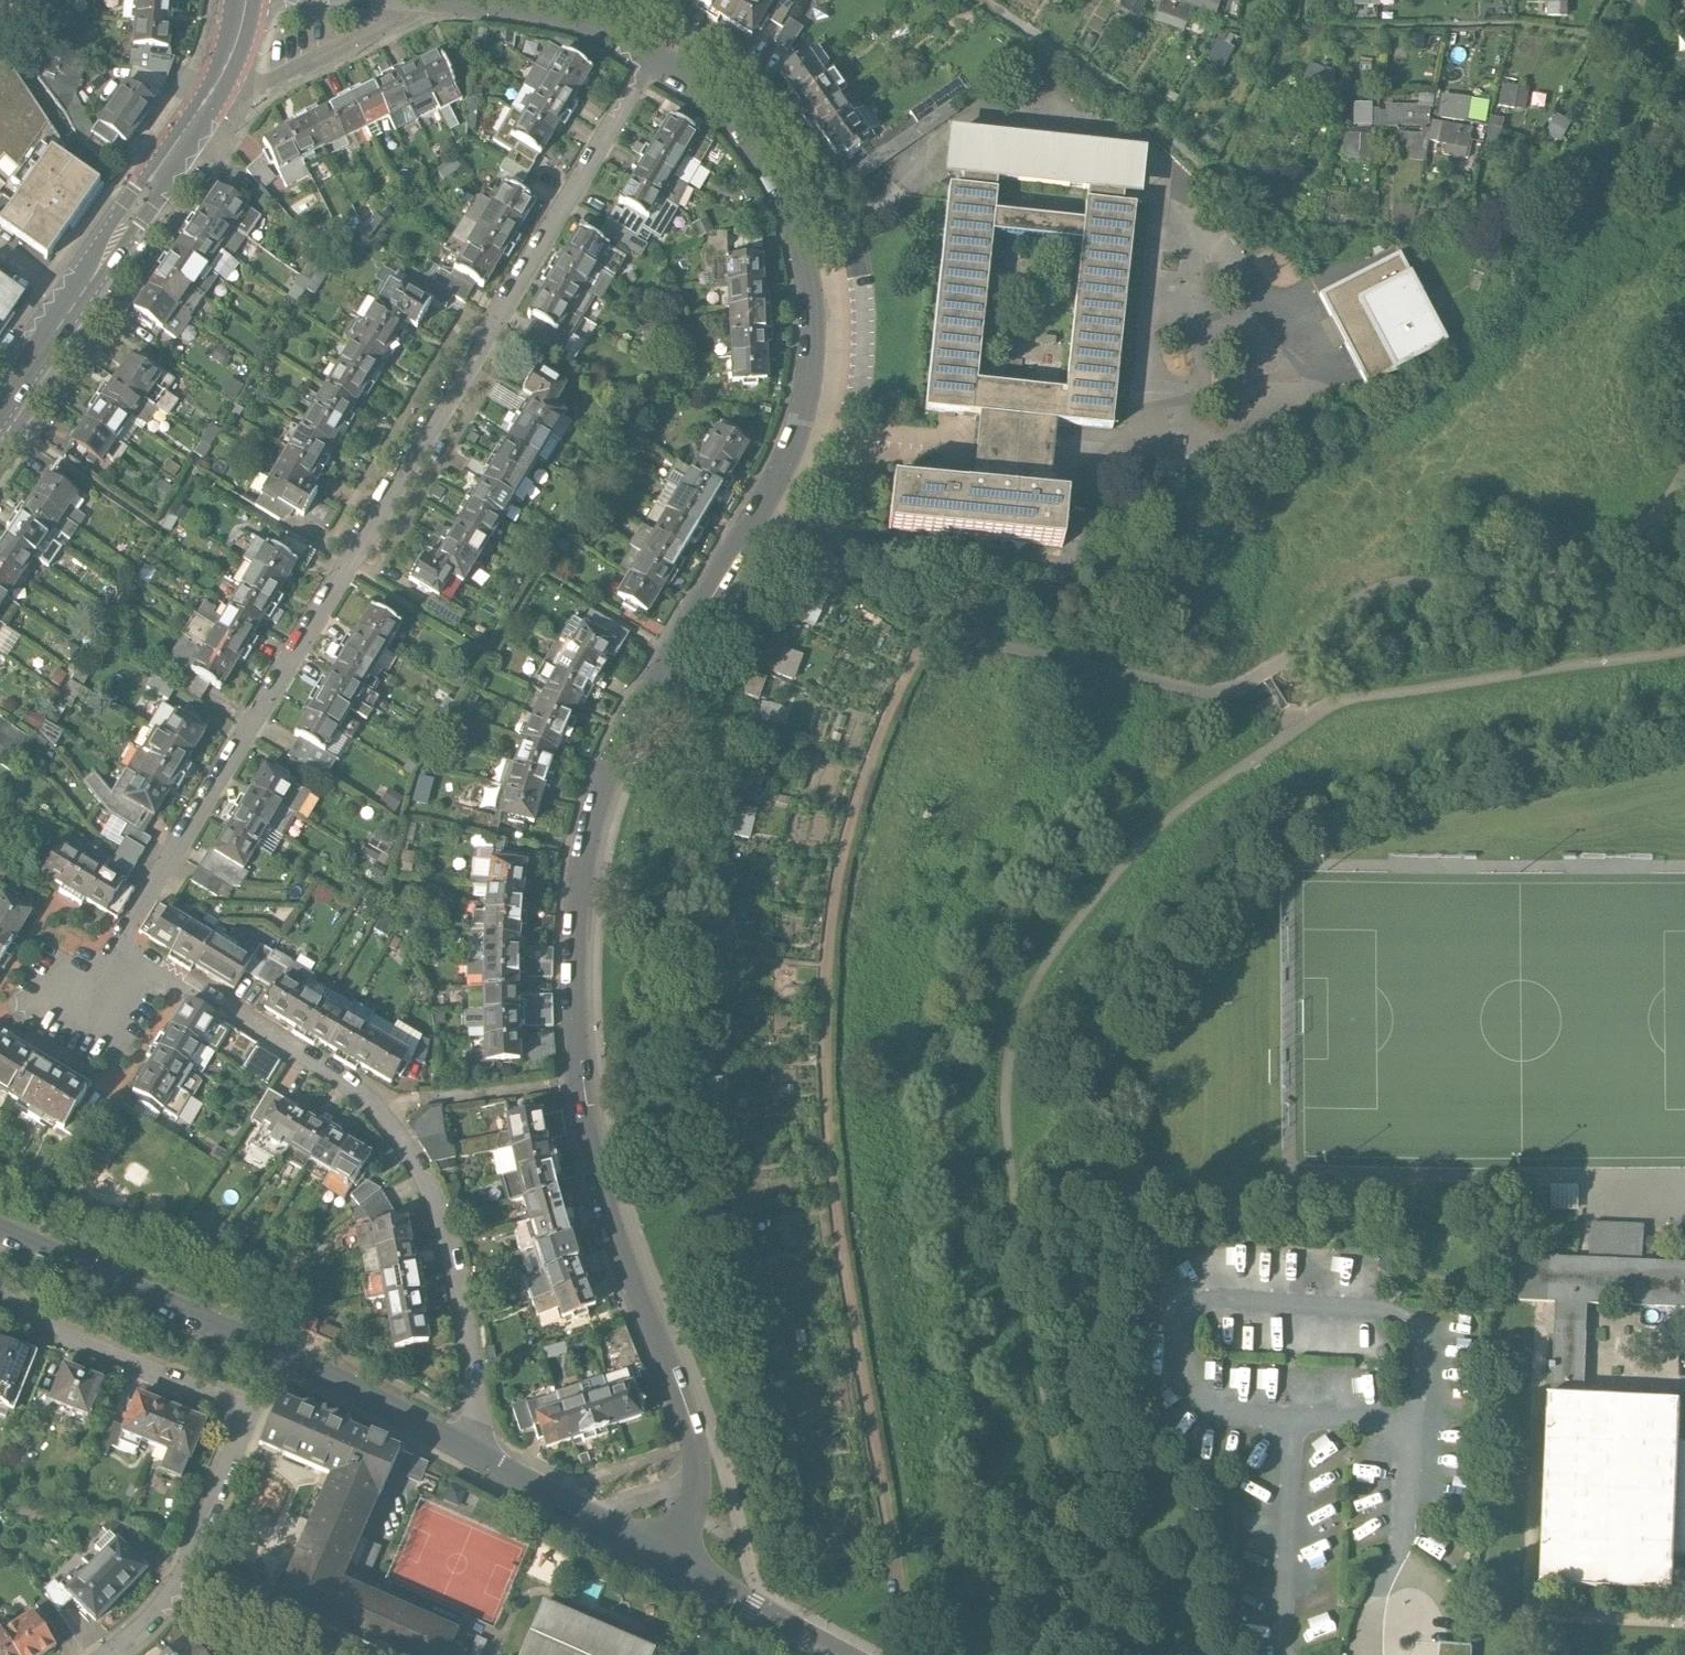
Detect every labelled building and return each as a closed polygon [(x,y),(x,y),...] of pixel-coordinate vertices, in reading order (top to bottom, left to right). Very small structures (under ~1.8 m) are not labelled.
[(138,19),(174,22),(176,0),(139,0),(138,19)] [(726,19),(739,0),(709,0),(705,6),(726,19)] [(748,32),(766,2),(762,0),(739,0),(726,19),(748,32)] [(767,16),(779,23),(791,2),(788,0),(776,0),(767,16)] [(1156,22),(1185,29),(1191,7),(1162,0),(1156,22)] [(1180,6),(1220,11),(1222,0),(1181,0),(1180,6)] [(1550,0),(1538,0),(1538,11),(1550,11),(1550,0)] [(1551,14),(1571,15),(1572,0),(1552,0),(1551,14)] [(791,18),(775,39),(787,48),(802,27),(791,18)] [(138,19),(136,44),(173,46),(174,22),(138,19)] [(40,77),(67,115),(73,96),(87,50),(43,34),(40,77)] [(537,64),(553,73),(566,52),(550,42),(537,64)] [(42,261),(99,182),(61,154),(66,145),(9,60),(1,60),(0,44),(0,163),(2,162),(11,171),(0,185),(0,233),(42,261)] [(136,44),(132,77),(141,79),(162,90),(175,56),(173,46),(136,44)] [(777,69),(791,89),(819,70),(805,50),(777,69)] [(441,52),(419,63),(434,91),(456,80),(441,52)] [(566,52),(553,73),(580,90),(593,68),(566,52)] [(419,63),(397,74),(412,102),(434,91),(419,63)] [(524,84),(540,94),(553,73),(537,64),(524,84)] [(791,89),(805,110),(833,91),(819,70),(791,89)] [(553,73),(540,94),(567,110),(580,90),(553,73)] [(397,74),(375,85),(390,113),(412,102),(397,74)] [(141,79),(132,77),(125,86),(138,96),(155,107),(162,90),(141,79)] [(1527,108),(1531,87),(1506,82),(1502,103),(1527,108)] [(375,85),(353,95),(367,124),(390,113),(375,85)] [(125,86),(101,121),(129,143),(155,107),(138,96),(125,86)] [(805,110),(819,130),(847,111),(833,91),(805,110)] [(1422,100),(1356,101),(1356,125),(1345,125),(1346,155),(1377,155),(1376,129),(1400,129),(1401,161),(1473,160),(1472,122),(1434,123),(1433,93),(1422,94),(1422,100)] [(1444,93),(1441,118),(1464,121),(1467,95),(1444,93)] [(80,140),(85,144),(96,128),(77,94),(73,96),(67,115),(67,116),(80,140)] [(540,94),(527,115),(554,132),(567,110),(540,94)] [(353,95),(330,106),(345,135),(367,124),(353,95)] [(478,98),(469,97),(469,116),(455,122),(454,119),(446,121),(453,135),(456,134),(456,143),(467,135),(467,126),(476,126),(478,98)] [(663,98),(656,109),(664,114),(677,122),(684,110),(663,98)] [(330,106),(308,117),(323,146),(345,135),(330,106)] [(495,138),(513,148),(535,162),(541,153),(514,136),(527,115),(514,107),(495,138)] [(819,130),(833,151),(861,132),(847,111),(819,130)] [(664,114),(652,134),(683,153),(696,133),(677,122),(664,114)] [(527,115),(514,136),(541,153),(554,132),(527,115)] [(308,117),(286,127),(301,157),(323,146),(308,117)] [(96,128),(85,144),(106,160),(110,168),(129,143),(101,121),(96,128)] [(286,127),(264,138),(269,148),(275,161),(278,168),(301,157),(286,127)] [(1122,206),(1123,196),(1140,197),(1145,152),(949,131),(945,177),(963,179),(962,189),(949,188),(947,201),(925,411),(938,412),(973,416),(980,416),(971,490),(893,483),(888,529),(1062,547),(1067,500),(1047,498),(1055,424),(1062,425),(1111,430),(1135,208),(1122,206)] [(711,142),(696,133),(683,153),(698,162),(711,142)] [(652,134),(639,155),(671,174),(678,163),(683,153),(652,134)] [(904,134),(867,160),(874,170),(911,144),(904,134)] [(451,138),(440,144),(445,153),(456,148),(451,138)] [(269,148),(247,168),(258,181),(264,187),(276,176),(267,166),(275,161),(269,148)] [(513,148),(502,166),(525,180),(536,163),(535,162),(513,148)] [(639,155),(627,176),(658,195),(671,174),(639,155)] [(454,156),(436,167),(444,178),(462,167),(454,156)] [(421,161),(413,165),(417,173),(425,169),(421,161)] [(693,172),(678,163),(671,174),(686,184),(693,172)] [(686,184),(671,174),(658,195),(674,204),(686,184)] [(627,176),(614,197),(625,204),(645,216),(658,195),(627,176)] [(422,177),(413,185),(419,192),(428,184),(422,177)] [(258,181),(249,189),(265,207),(273,198),(264,187),(258,181)] [(505,185),(493,206),(523,225),(536,204),(505,185)] [(219,187),(205,207),(233,226),(247,206),(219,187)] [(384,193),(367,204),(374,213),(390,202),(384,193)] [(674,204),(658,195),(645,216),(625,204),(621,210),(612,205),(605,218),(644,242),(650,232),(658,236),(676,206),(674,204)] [(260,215),(247,206),(233,226),(246,235),(260,215)] [(493,206),(480,227),(511,246),(523,225),(493,206)] [(205,207),(190,227),(218,247),(233,226),(205,207)] [(384,219),(377,213),(364,229),(371,235),(384,219)] [(706,215),(691,221),(697,236),(712,229),(706,215)] [(605,218),(598,229),(637,253),(644,242),(605,218)] [(246,235),(233,226),(218,247),(232,256),(246,235)] [(574,226),(562,247),(593,265),(606,244),(574,226)] [(760,226),(732,227),(732,247),(761,246),(760,226)] [(190,227),(176,247),(204,266),(218,247),(190,227)] [(480,227),(467,248),(498,266),(511,246),(480,227)] [(704,247),(704,252),(725,252),(725,230),(716,230),(716,236),(707,237),(707,247),(704,247)] [(669,245),(663,241),(660,246),(666,250),(669,245)] [(624,255),(606,244),(593,265),(605,273),(612,276),(624,255)] [(176,247),(164,264),(192,283),(204,266),(176,247)] [(218,247),(204,266),(209,270),(211,267),(229,279),(241,263),(232,256),(218,247)] [(562,247),(549,268),(580,287),(593,265),(562,247)] [(467,248),(455,269),(476,282),(485,287),(498,266),(467,248)] [(1447,347),(1399,254),(1319,295),(1338,332),(1367,388),(1447,347)] [(725,257),(726,282),(760,280),(759,256),(725,257)] [(308,262),(301,274),(312,281),(319,269),(308,262)] [(164,264),(149,286),(177,305),(192,283),(164,264)] [(605,273),(593,265),(580,287),(592,294),(605,273)] [(209,270),(204,266),(192,283),(206,293),(218,276),(209,270)] [(549,268),(536,289),(568,307),(580,287),(549,268)] [(443,269),(434,283),(452,294),(464,301),(476,282),(455,269),(452,274),(443,269)] [(413,271),(403,288),(418,296),(420,292),(445,307),(452,294),(434,283),(413,271)] [(301,274),(288,295),(289,296),(296,300),(298,302),(312,281),(301,274)] [(9,312),(21,295),(22,293),(0,278),(0,325),(9,312)] [(391,280),(377,302),(408,321),(419,327),(432,305),(418,296),(403,288),(391,280)] [(726,282),(727,307),(762,305),(760,280),(726,282)] [(192,283),(177,305),(191,315),(206,293),(192,283)] [(149,286),(133,308),(161,328),(177,305),(149,286)] [(536,289),(524,310),(555,328),(556,327),(566,311),(568,307),(536,289)] [(289,296),(285,302),(292,306),(296,300),(289,296)] [(377,302),(365,323),(395,341),(408,321),(377,302)] [(727,307),(728,331),(763,330),(762,305),(727,307)] [(640,311),(632,308),(628,315),(636,319),(640,311)] [(577,317),(566,311),(556,327),(567,333),(577,317)] [(365,323),(352,344),(382,362),(395,341),(365,323)] [(653,324),(643,324),(642,337),(653,337),(653,324)] [(275,333),(268,328),(262,335),(270,340),(275,333)] [(728,331),(729,356),(764,354),(763,330),(728,331)] [(571,333),(560,351),(571,357),(582,340),(571,333)] [(352,344),(339,364),(370,383),(382,362),(352,344)] [(219,346),(212,356),(222,363),(229,353),(219,346)] [(729,356),(731,381),(765,379),(764,354),(729,356)] [(134,355),(118,377),(145,397),(155,384),(161,375),(141,360),(134,355)] [(144,356),(141,360),(161,375),(155,384),(164,390),(166,392),(176,379),(144,356)] [(339,364),(327,385),(357,404),(370,383),(339,364)] [(522,391),(531,396),(550,408),(563,386),(534,369),(522,391)] [(118,377),(103,397),(131,417),(145,397),(118,377)] [(496,384),(488,399),(518,417),(527,402),(496,384)] [(327,385),(314,406),(345,424),(357,404),(327,385)] [(166,392),(164,390),(154,403),(158,406),(169,414),(178,401),(166,392)] [(527,402),(518,417),(548,435),(560,414),(550,408),(531,396),(527,402)] [(103,397),(89,418),(116,437),(131,417),(103,397)] [(154,403),(145,397),(131,417),(143,426),(158,406),(154,403)] [(243,410),(236,406),(233,411),(239,416),(243,410)] [(314,406),(302,427),(332,445),(345,424),(314,406)] [(573,421),(560,414),(548,435),(560,442),(573,421)] [(518,417),(506,438),(536,455),(548,435),(518,417)] [(89,418),(73,439),(88,449),(100,458),(104,453),(116,437),(89,418)] [(715,424),(703,446),(733,464),(746,442),(715,424)] [(302,427),(289,447),(319,466),(332,445),(302,427)] [(548,463),(560,442),(548,435),(536,455),(548,463)] [(116,437),(104,453),(118,462),(129,447),(116,437)] [(506,438),(493,460),(523,477),(536,455),(506,438)] [(73,439),(64,452),(79,462),(88,449),(73,439)] [(703,446),(690,467),(720,485),(733,464),(703,446)] [(289,447),(277,468),(307,486),(319,466),(289,447)] [(167,462),(153,452),(146,460),(161,470),(167,462)] [(458,480),(475,490),(481,480),(488,468),(471,458),(458,480)] [(666,482),(677,488),(690,467),(674,458),(661,479),(666,482)] [(488,468),(481,480),(511,498),(523,477),(493,460),(488,468)] [(690,467),(677,488),(707,506),(720,485),(690,467)] [(276,500),(278,501),(276,505),(279,506),(274,514),(287,521),(293,510),(303,516),(317,492),(307,486),(277,468),(260,495),(274,503),(276,500)] [(86,517),(71,506),(78,496),(52,476),(37,496),(64,516),(79,527),(86,517)] [(534,484),(523,477),(511,498),(522,504),(534,484)] [(174,486),(161,479),(151,494),(164,502),(174,486)] [(475,490),(468,501),(498,519),(511,498),(481,480),(475,490)] [(664,510),(677,488),(666,482),(653,503),(664,510)] [(677,488),(664,510),(695,528),(707,506),(677,488)] [(79,527),(64,516),(37,496),(23,516),(51,536),(56,529),(69,539),(79,527)] [(468,501),(456,522),(486,540),(498,519),(468,501)] [(664,510),(652,530),(682,549),(695,528),(664,510)] [(23,516),(8,536),(36,556),(51,536),(23,516)] [(456,522),(443,543),(473,561),(486,540),(456,522)] [(630,546),(639,552),(652,530),(641,524),(629,545),(630,546)] [(652,530),(639,552),(669,570),(682,549),(652,530)] [(310,548),(286,534),(279,547),(302,561),(310,548)] [(0,547),(0,560),(21,576),(36,556),(8,536),(0,547)] [(443,543),(431,564),(450,575),(461,582),(473,561),(443,543)] [(269,545),(256,566),(285,584),(298,563),(269,545)] [(630,546),(617,567),(627,573),(639,552),(630,546)] [(639,552),(627,573),(657,591),(669,570),(639,552)] [(410,579),(434,593),(438,595),(450,575),(431,564),(422,559),(410,579)] [(7,596),(21,576),(0,560),(0,591),(7,596)] [(146,564),(138,577),(149,583),(156,570),(146,564)] [(256,566),(243,587),(273,605),(285,584),(256,566)] [(614,594),(627,573),(617,567),(616,566),(603,588),(614,594)] [(627,573),(614,594),(644,612),(657,591),(627,573)] [(243,587),(231,607),(260,625),(273,605),(243,587)] [(4,625),(19,605),(7,596),(0,591),(0,622),(4,625)] [(434,593),(427,605),(458,624),(465,612),(438,595),(434,593)] [(205,600),(195,614),(218,628),(224,618),(214,611),(217,608),(205,600)] [(224,618),(218,628),(247,646),(260,625),(231,607),(224,618)] [(368,607),(356,628),(387,647),(399,626),(368,607)] [(541,620),(523,609),(518,618),(536,628),(541,620)] [(592,611),(584,626),(611,641),(605,651),(613,656),(628,631),(592,611)] [(195,614),(182,635),(205,649),(218,628),(195,614)] [(581,624),(567,647),(597,664),(605,651),(611,641),(584,626),(581,624)] [(218,628),(205,649),(235,667),(247,646),(218,628)] [(356,628),(343,648),(375,667),(387,647),(356,628)] [(520,639),(510,634),(506,642),(516,647),(520,639)] [(169,656),(192,670),(205,649),(182,635),(169,656)] [(567,647),(556,667),(586,685),(597,664),(567,647)] [(343,648),(331,669),(362,687),(375,667),(343,648)] [(205,649),(192,670),(222,688),(235,667),(205,649)] [(57,667),(51,678),(61,684),(67,673),(57,667)] [(379,670),(375,667),(362,687),(370,692),(377,681),(373,678),(379,670)] [(556,667),(543,689),(573,707),(586,685),(556,667)] [(331,669),(319,689),(350,708),(354,701),(362,687),(331,669)] [(176,687),(155,674),(148,685),(169,698),(176,687)] [(477,675),(473,685),(482,689),(487,679),(477,675)] [(70,679),(60,699),(68,703),(71,705),(77,695),(84,699),(89,689),(70,679)] [(370,692),(362,687),(354,701),(368,709),(376,696),(370,692)] [(319,689),(306,709),(337,728),(350,708),(319,689)] [(543,689),(531,713),(563,726),(573,707),(543,689)] [(464,691),(458,703),(469,708),(475,696),(464,691)] [(60,699),(50,718),(58,722),(68,703),(60,699)] [(758,725),(776,729),(782,704),(765,700),(758,725)] [(306,709),(293,730),(298,733),(324,749),(337,728),(306,709)] [(31,712),(26,721),(39,729),(47,714),(38,710),(36,714),(31,712)] [(178,710),(165,731),(196,750),(209,729),(178,710)] [(531,713),(521,738),(553,750),(563,726),(531,713)] [(9,768),(30,737),(0,716),(0,762),(9,768)] [(145,749),(152,753),(182,772),(196,750),(165,731),(158,727),(145,749)] [(298,733),(285,754),(321,776),(334,755),(324,749),(298,733)] [(521,738),(513,762),(542,772),(545,761),(548,762),(553,750),(521,738)] [(141,746),(128,767),(139,774),(152,753),(145,749),(141,746)] [(152,753),(139,774),(169,793),(182,772),(152,753)] [(415,767),(406,762),(403,768),(411,773),(415,767)] [(513,762),(505,787),(539,797),(542,786),(537,784),(542,772),(513,762)] [(259,764),(246,786),(277,804),(290,783),(259,764)] [(96,771),(83,780),(109,813),(143,833),(153,814),(125,797),(139,774),(128,767),(113,793),(96,771)] [(17,771),(5,789),(17,796),(22,788),(20,786),(26,776),(17,771)] [(169,793),(139,774),(125,797),(153,814),(155,816),(169,793)] [(431,783),(415,778),(410,799),(425,803),(431,783)] [(306,792),(290,783),(277,804),(293,813),(306,792)] [(246,786),(234,807),(264,825),(277,804),(246,786)] [(505,787),(499,813),(532,821),(539,797),(505,787)] [(402,797),(387,788),(380,799),(387,804),(384,808),(391,813),(402,797)] [(733,829),(755,833),(759,806),(738,802),(733,829)] [(293,813),(277,804),(264,825),(281,835),(293,813)] [(102,835),(121,847),(126,838),(145,849),(151,838),(143,833),(109,813),(96,805),(87,819),(102,835)] [(234,807),(221,828),(252,846),(264,825),(234,807)] [(495,835),(500,817),(472,808),(466,830),(495,835)] [(264,825),(252,846),(268,856),(281,835),(264,825)] [(221,828),(208,850),(239,868),(252,846),(221,828)] [(381,837),(375,848),(387,855),(393,844),(381,837)] [(121,847),(106,871),(125,882),(145,849),(126,838),(121,847)] [(43,873),(65,886),(82,857),(61,844),(43,873)] [(469,883),(485,885),(488,860),(489,860),(490,850),(473,848),(469,883)] [(208,850),(198,867),(227,885),(239,883),(246,872),(239,868),(208,850)] [(65,886),(86,899),(104,870),(82,857),(65,886)] [(488,860),(485,885),(520,889),(523,864),(489,860),(488,860)] [(372,863),(368,871),(378,877),(383,868),(372,863)] [(227,885),(198,867),(190,880),(223,900),(231,887),(227,885)] [(86,899),(107,912),(125,882),(106,871),(104,870),(86,899)] [(125,882),(107,912),(118,918),(135,889),(125,882)] [(332,896),(316,885),(310,894),(320,900),(321,898),(328,902),(332,896)] [(485,885),(482,910),(515,914),(517,901),(519,901),(520,889),(485,885)] [(0,898),(0,921),(21,933),(33,912),(2,894),(0,898)] [(140,934),(150,940),(167,912),(157,906),(140,934)] [(404,915),(401,907),(390,910),(399,931),(412,929),(406,915),(404,915)] [(471,924),(481,924),(482,910),(471,910),(471,924)] [(481,924),(481,936),(514,937),(515,914),(482,910),(481,924)] [(167,912),(150,940),(170,952),(187,924),(167,912)] [(554,916),(525,914),(523,929),(552,931),(554,916)] [(21,933),(0,921),(0,950),(8,955),(21,933)] [(210,938),(187,924),(170,952),(193,966),(210,938)] [(71,925),(61,942),(72,949),(83,932),(71,925)] [(267,930),(259,944),(269,951),(277,937),(267,930)] [(481,936),(480,961),(513,961),(514,937),(481,936)] [(392,937),(387,945),(393,950),(399,941),(392,937)] [(248,961),(210,938),(193,966),(231,989),(243,970),(248,961)] [(428,942),(415,942),(415,955),(428,955),(428,942)] [(248,961),(243,970),(256,978),(272,952),(269,951),(259,944),(248,961)] [(552,947),(523,946),(522,961),(551,962),(552,947)] [(8,955),(0,950),(0,968),(8,955)] [(272,952),(256,978),(273,988),(290,961),(273,950),(272,952)] [(273,988),(261,1009),(283,1022),(301,992),(312,974),(290,961),(273,988)] [(464,976),(480,976),(480,961),(464,961),(464,976)] [(480,976),(480,986),(515,986),(515,974),(513,974),(513,961),(480,961),(480,976)] [(551,977),(551,962),(522,961),(522,976),(551,977)] [(417,981),(409,985),(413,994),(421,990),(417,981)] [(480,986),(481,1011),(516,1010),(515,986),(480,986)] [(321,1004),(301,992),(283,1022),(302,1034),(321,1004)] [(551,994),(522,994),(522,1009),(551,1009),(551,994)] [(354,999),(343,1017),(364,1030),(375,1012),(354,999)] [(189,1001),(174,1027),(204,1045),(219,1019),(189,1001)] [(343,1017),(321,1004),(302,1034),(325,1048),(343,1017)] [(551,1009),(522,1009),(522,1025),(551,1024),(551,1009)] [(481,1026),(481,1035),(516,1034),(516,1010),(481,1011),(481,1026)] [(464,1026),(481,1026),(481,1011),(463,1011),(464,1026)] [(364,1030),(343,1017),(325,1048),(345,1060),(364,1030)] [(394,1024),(384,1042),(405,1055),(403,1058),(408,1059),(415,1038),(415,1036),(394,1024)] [(174,1027),(161,1048),(191,1066),(204,1045),(174,1027)] [(384,1042),(364,1030),(345,1060),(366,1072),(384,1042)] [(516,1059),(516,1034),(481,1035),(481,1059),(516,1059)] [(428,1042),(415,1038),(408,1059),(423,1065),(428,1042)] [(405,1055),(384,1042),(366,1072),(387,1085),(403,1058),(405,1055)] [(7,1097),(30,1060),(0,1043),(0,1093),(7,1097)] [(215,1051),(204,1045),(191,1066),(195,1068),(203,1072),(215,1051)] [(280,1063),(253,1047),(240,1066),(268,1083),(280,1063)] [(161,1048),(148,1070),(178,1088),(191,1066),(161,1048)] [(30,1060),(7,1097),(62,1130),(74,1110),(84,1093),(30,1060)] [(195,1068),(191,1066),(178,1088),(193,1096),(202,1080),(192,1074),(195,1068)] [(165,1109),(178,1088),(148,1070),(135,1091),(165,1109)] [(269,1090),(252,1119),(263,1126),(265,1123),(275,1106),(283,1110),(286,1104),(285,1104),(287,1100),(269,1090)] [(307,1117),(286,1104),(283,1110),(275,1106),(265,1123),(273,1128),(269,1133),(290,1145),(307,1117)] [(74,1110),(62,1130),(71,1135),(83,1116),(74,1110)] [(405,1115),(405,1123),(415,1140),(442,1134),(439,1110),(405,1115)] [(539,1111),(504,1116),(508,1133),(510,1147),(544,1140),(539,1111)] [(328,1129),(307,1117),(290,1145),(311,1157),(328,1129)] [(349,1141),(328,1129),(311,1157),(332,1170),(349,1141)] [(508,1133),(444,1145),(452,1149),(454,1158),(510,1147),(508,1133)] [(442,1134),(415,1140),(429,1163),(437,1161),(452,1159),(454,1158),(452,1149),(444,1145),(442,1134)] [(548,1165),(544,1140),(510,1147),(515,1172),(548,1165)] [(370,1153),(349,1141),(332,1170),(353,1182),(370,1153)] [(437,1161),(439,1172),(454,1169),(452,1159),(437,1161)] [(553,1188),(548,1165),(515,1172),(521,1196),(553,1188)] [(367,1182),(350,1194),(360,1207),(381,1190),(367,1182)] [(560,1212),(553,1188),(521,1196),(527,1221),(560,1212)] [(360,1207),(352,1212),(356,1222),(368,1217),(371,1221),(393,1207),(381,1190),(360,1207)] [(566,1237),(560,1212),(527,1221),(535,1245),(566,1237)] [(1647,1253),(1646,1216),(1593,1218),(1594,1254),(1647,1253)] [(415,1243),(411,1218),(376,1224),(380,1249),(415,1243)] [(512,1226),(518,1250),(535,1245),(527,1221),(512,1226)] [(376,1224),(357,1227),(360,1252),(380,1249),(376,1224)] [(573,1259),(566,1237),(535,1245),(542,1269),(573,1259)] [(419,1268),(415,1243),(380,1249),(384,1274),(419,1268)] [(518,1250),(526,1276),(542,1269),(535,1245),(518,1250)] [(1515,1295),(1554,1297),(1552,1390),(1584,1392),(1586,1298),(1684,1304),(1684,1262),(1517,1253),(1515,1295)] [(576,1258),(573,1259),(542,1269),(551,1293),(584,1281),(576,1258)] [(423,1293),(419,1268),(384,1274),(388,1298),(423,1293)] [(522,1278),(530,1299),(551,1293),(542,1269),(526,1276),(522,1278)] [(593,1304),(584,1281),(551,1293),(557,1307),(560,1316),(593,1304)] [(427,1317),(423,1293),(388,1298),(392,1323),(427,1317)] [(530,1299),(536,1315),(557,1307),(551,1293),(530,1299)] [(349,1320),(301,1299),(290,1324),(338,1345),(349,1320)] [(431,1342),(427,1317),(392,1323),(396,1348),(431,1342)] [(14,1411),(36,1358),(26,1354),(27,1351),(15,1346),(14,1349),(0,1343),(0,1416),(5,1418),(9,1409),(14,1411)] [(1253,1368),(1243,1369),(1244,1401),(1284,1400),(1284,1366),(1258,1367),(1258,1378),(1254,1378),(1253,1368)] [(50,1404),(52,1404),(87,1418),(101,1383),(64,1369),(53,1397),(50,1404)] [(631,1384),(607,1391),(617,1424),(641,1417),(631,1384)] [(28,1411),(46,1418),(52,1404),(50,1404),(53,1397),(36,1390),(28,1411)] [(1538,1585),(1672,1590),(1674,1551),(1678,1436),(1680,1396),(1584,1392),(1552,1390),(1546,1390),(1538,1585)] [(607,1391),(583,1398),(593,1431),(617,1424),(607,1391)] [(142,1442),(155,1448),(170,1411),(168,1410),(169,1407),(154,1402),(153,1404),(138,1398),(125,1429),(123,1437),(141,1444),(142,1442)] [(570,1439),(593,1431),(583,1398),(560,1406),(570,1439)] [(259,1447),(330,1477),(274,1608),(384,1654),(447,1654),(457,1633),(349,1586),(357,1567),(349,1563),(378,1497),(379,1498),(399,1450),(384,1443),(385,1441),(371,1435),(370,1437),(280,1399),(259,1447)] [(511,1403),(519,1429),(532,1425),(525,1402),(524,1399),(511,1403)] [(534,1400),(525,1402),(532,1425),(539,1423),(536,1413),(538,1412),(534,1400)] [(546,1446),(570,1439),(560,1406),(538,1412),(536,1413),(539,1423),(546,1446)] [(174,1412),(170,1411),(155,1448),(169,1453),(160,1473),(180,1481),(196,1444),(204,1447),(209,1433),(201,1430),(203,1424),(188,1418),(189,1415),(175,1410),(174,1412)] [(125,1429),(104,1421),(92,1452),(106,1458),(110,1447),(117,1450),(119,1445),(123,1437),(125,1429)] [(1674,1551),(1684,1551),(1684,1436),(1678,1436),(1674,1551)] [(141,1444),(123,1437),(119,1445),(137,1452),(141,1444)] [(416,1457),(407,1477),(420,1483),(428,1462),(416,1457)] [(109,1537),(122,1550),(139,1533),(110,1521),(102,1529),(109,1537)] [(122,1550),(109,1537),(95,1551),(103,1558),(92,1569),(120,1597),(145,1572),(122,1550)] [(73,1573),(59,1587),(72,1599),(95,1622),(120,1597),(92,1569),(81,1580),(73,1573)] [(53,1581),(42,1591),(48,1598),(58,1613),(72,1599),(59,1587),(53,1581)] [(48,1598),(36,1607),(43,1616),(45,1617),(64,1644),(74,1637),(58,1613),(48,1598)] [(543,1604),(521,1654),(653,1654),(655,1652),(543,1604)] [(15,1654),(46,1654),(56,1649),(33,1615),(3,1635),(15,1654)] [(3,1635),(0,1635),(0,1654),(15,1654),(3,1635)] [(168,1654),(204,1654),(200,1651),(198,1651),(186,1638),(167,1654),(168,1654)] [(1471,1647),(1447,1646),(1446,1654),(1470,1654),(1471,1647)]
